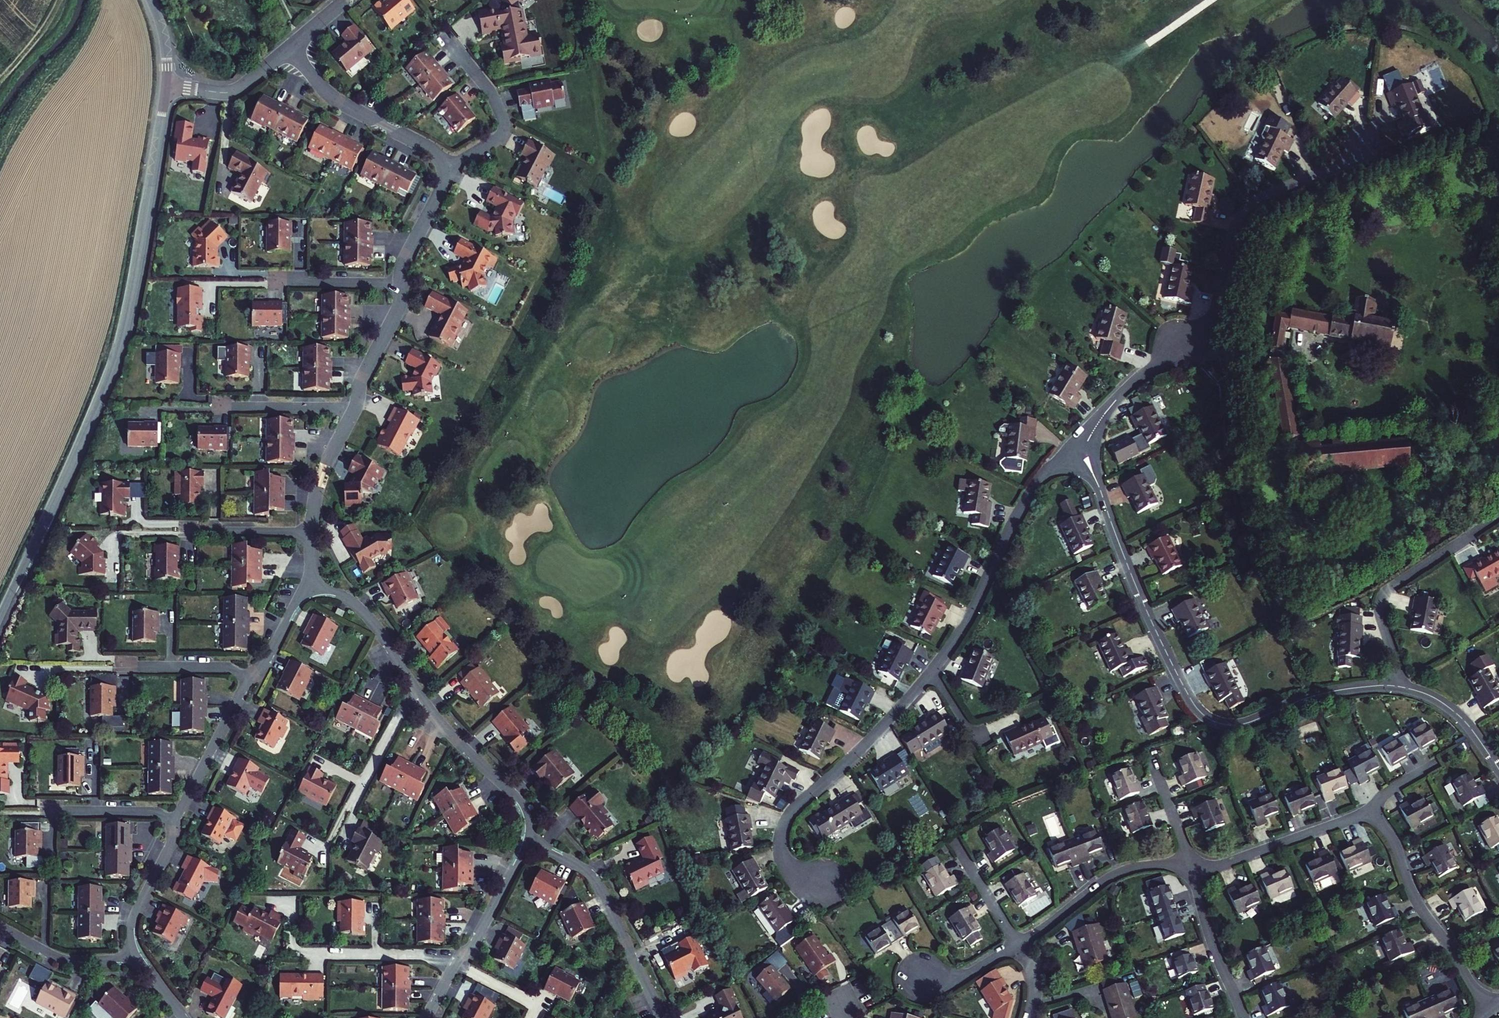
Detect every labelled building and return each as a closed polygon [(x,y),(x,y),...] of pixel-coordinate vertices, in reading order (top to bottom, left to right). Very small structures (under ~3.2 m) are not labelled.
[(421,9),(413,0),(392,0),(389,2),(388,0),(386,0),(377,7),(395,29),(405,22),(407,22),(407,23),(415,25),(414,17),(413,17),(413,15),(421,9)] [(529,0),(498,0),(493,5),(494,11),(485,13),(489,35),(498,34),(498,32),(505,31),(508,44),(506,44),(510,65),(526,62),(525,57),(535,56),(535,58),(549,56),(546,33),(534,35),(530,9),(528,9),(526,2),(529,0)] [(376,49),(357,28),(348,36),(352,41),(341,51),(355,67),(376,49)] [(441,61),(432,50),(413,67),(427,83),(447,66),(442,60),(441,61)] [(452,72),(447,66),(427,83),(440,99),(460,83),(451,73),(452,72)] [(1319,104),(1335,118),(1347,103),(1351,106),(1360,95),(1342,80),(1319,104)] [(1391,93),(1387,94),(1392,106),(1397,104),(1405,123),(1398,126),(1403,138),(1417,132),(1419,135),(1434,129),(1427,114),(1425,115),(1416,96),(1425,92),(1421,81),(1397,90),(1391,93)] [(537,90),(525,93),(527,107),(540,105),(541,108),(561,104),(561,101),(572,99),(570,84),(558,86),(557,83),(537,87),(537,90)] [(474,99),(467,90),(448,106),(467,129),(485,114),(473,100),(474,99)] [(304,108),(287,99),(286,101),(271,93),(258,116),(304,139),(316,116),(303,109),(304,108)] [(199,137),(201,122),(185,119),(182,136),(186,136),(183,157),(194,159),(194,157),(200,157),(201,159),(200,168),(212,170),(217,136),(206,134),(205,138),(199,137)] [(363,138),(346,130),(346,131),(330,123),(318,146),(363,170),(375,147),(362,140),(363,138)] [(1287,153),(1293,139),(1270,129),(1255,160),(1274,168),(1282,150),(1287,153)] [(559,165),(565,154),(550,147),(551,145),(545,142),(544,143),(538,140),(531,154),(536,157),(532,166),(530,164),(525,176),(545,186),(555,166),(559,165)] [(245,179),(239,191),(257,201),(269,178),(273,179),(278,169),(258,159),(259,156),(244,148),(236,164),(251,172),(247,179),(245,179)] [(387,180),(399,157),(390,153),(389,154),(379,149),(368,170),(387,180)] [(411,164),(399,157),(387,180),(405,189),(407,185),(415,189),(424,172),(410,165),(411,164)] [(1208,210),(1214,180),(1191,175),(1185,206),(1196,209),(1193,222),(1210,226),(1213,211),(1208,210)] [(529,205),(499,189),(492,202),(502,207),(496,217),(490,219),(492,232),(501,231),(502,237),(519,234),(517,222),(522,218),(529,205)] [(200,247),(200,263),(225,263),(225,251),(220,251),(220,244),(222,244),(222,239),(231,231),(219,218),(215,222),(213,220),(208,225),(207,223),(198,231),(205,238),(203,240),(203,247),(200,247)] [(298,230),(299,219),(274,218),(273,249),(297,249),(297,230),(298,230)] [(378,233),(379,219),(353,219),(353,240),(380,241),(380,233),(378,233)] [(380,241),(353,240),(353,262),(378,262),(378,248),(380,248),(380,241)] [(505,260),(467,240),(460,253),(471,259),(466,268),(459,270),(463,283),(471,280),(473,286),(478,285),(479,290),(496,285),(493,275),(497,268),(500,269),(505,260)] [(1189,289),(1193,269),(1174,265),(1167,298),(1190,303),(1193,290),(1189,289)] [(197,328),(207,328),(207,313),(204,313),(205,302),(207,302),(207,285),(186,285),(186,290),(182,290),(182,302),(186,302),(185,324),(197,324),(197,328)] [(357,306),(358,292),(332,292),(332,313),(359,313),(359,306),(357,306)] [(456,344),(474,310),(438,292),(431,305),(446,313),(435,333),(456,344)] [(276,300),(260,300),(260,324),(290,324),(290,299),(276,299),(276,300)] [(1280,349),(1284,327),(1389,347),(1393,327),(1370,322),(1374,303),(1356,299),(1354,312),(1346,310),(1344,320),(1291,310),(1290,316),(1275,313),(1268,348),(1280,349)] [(1101,356),(1119,360),(1123,346),(1117,345),(1125,315),(1104,309),(1096,339),(1105,342),(1101,356)] [(359,321),(359,313),(332,313),(332,334),(357,334),(357,321),(359,321)] [(257,374),(257,344),(234,343),(234,373),(257,374)] [(338,358),(338,344),(313,344),(313,365),(339,365),(340,358),(338,358)] [(430,354),(418,348),(411,361),(422,367),(419,374),(406,375),(407,389),(417,389),(418,394),(436,393),(436,382),(444,365),(443,363),(429,355),(430,354)] [(177,350),(165,350),(164,380),(187,380),(187,364),(189,364),(189,350),(177,350)] [(1282,440),(1296,437),(1285,377),(1283,362),(1268,359),(1282,440)] [(339,365),(313,365),(313,387),(338,387),(338,373),(339,373),(339,365)] [(1048,395),(1073,410),(1081,397),(1075,394),(1086,376),(1067,365),(1048,395)] [(1221,379),(1212,370),(1209,373),(1218,382),(1221,379)] [(1285,377),(1296,437),(1301,436),(1291,376),(1285,377)] [(378,441),(403,454),(415,431),(416,431),(423,418),(398,405),(391,418),(394,420),(390,428),(386,426),(378,441)] [(1151,408),(1130,418),(1135,430),(1139,428),(1147,445),(1165,437),(1151,408)] [(299,416),(274,416),(274,438),(301,438),(301,430),(299,430),(299,416)] [(1019,425),(1035,427),(1036,420),(1020,418),(1019,425)] [(165,438),(166,419),(152,419),(152,421),(136,421),(136,438),(165,438)] [(235,424),(205,423),(205,446),(234,446),(235,424)] [(1005,459),(1025,461),(1028,442),(1033,443),(1035,427),(1019,425),(1004,423),(999,427),(998,432),(1002,436),(1008,437),(1005,459)] [(1363,435),(1332,438),(1333,449),(1364,446),(1363,435)] [(301,438),(274,438),(274,459),(299,459),(299,446),(301,446),(301,438)] [(1296,443),(1299,474),(1409,464),(1407,442),(1364,446),(1333,449),(1320,450),(1320,441),(1296,443)] [(1407,442),(1409,464),(1410,468),(1425,466),(1423,441),(1407,442)] [(388,477),(392,471),(377,462),(376,462),(364,455),(355,470),(361,474),(356,484),(351,484),(351,506),(368,506),(368,494),(377,494),(377,489),(383,478),(388,477)] [(212,485),(212,467),(183,468),(183,491),(186,491),(187,501),(209,501),(209,485),(212,485)] [(264,468),(264,490),(292,491),(292,476),(283,476),(283,468),(264,468)] [(1130,496),(1138,513),(1156,505),(1142,475),(1121,485),(1127,498),(1130,496)] [(138,494),(138,480),(105,480),(105,490),(107,490),(107,500),(106,500),(106,513),(117,513),(117,514),(132,514),(132,509),(134,509),(134,503),(130,503),(130,494),(138,494)] [(987,502),(990,485),(970,482),(965,513),(974,514),(972,525),(988,527),(991,503),(987,502)] [(292,491),(264,490),(263,510),(281,511),(282,501),(292,501),(292,491)] [(1074,554),(1093,546),(1085,529),(1087,528),(1082,516),(1061,525),(1074,554)] [(362,526),(346,536),(354,549),(357,547),(372,572),(381,567),(377,561),(386,556),(400,557),(400,550),(405,550),(405,536),(398,535),(398,531),(385,530),(385,535),(374,538),(371,533),(368,535),(362,526)] [(87,560),(87,576),(114,575),(114,563),(111,563),(111,552),(91,535),(76,550),(87,560)] [(1167,537),(1146,547),(1152,560),(1155,559),(1163,576),(1181,567),(1167,537)] [(174,545),(162,545),(162,554),(164,554),(164,569),(163,569),(163,581),(180,581),(180,579),(188,579),(188,570),(187,570),(187,563),(189,563),(189,548),(174,548),(174,545)] [(241,545),(241,567),(270,567),(270,551),(261,551),(261,545),(241,545)] [(934,577),(951,586),(959,569),(963,570),(969,558),(948,548),(934,577)] [(1498,553),(1484,561),(1482,558),(1470,565),(1476,577),(1480,585),(1498,574),(1498,553)] [(1476,577),(1470,565),(1463,568),(1469,580),(1476,577)] [(270,567),(241,567),(241,587),(261,587),(261,582),(270,582),(270,567)] [(417,582),(412,572),(387,584),(393,597),(397,595),(403,608),(422,599),(415,583),(417,582)] [(1102,584),(1097,572),(1076,581),(1090,610),(1107,602),(1099,585),(1102,584)] [(911,627),(929,635),(937,619),(940,620),(946,608),(925,598),(911,627)] [(1437,603),(1414,598),(1411,612),(1414,612),(1410,629),(1431,633),(1437,603)] [(251,601),(227,600),(226,624),(255,625),(255,613),(251,613),(251,601)] [(1193,600),(1172,611),(1178,623),(1181,622),(1188,638),(1207,629),(1193,600)] [(70,601),(56,615),(65,624),(65,631),(63,631),(63,645),(78,645),(78,649),(89,649),(89,636),(84,636),(84,629),(102,629),(102,606),(92,606),(92,613),(82,613),(70,601)] [(1351,658),(1358,658),(1358,646),(1359,639),(1362,639),(1362,625),(1361,625),(1359,625),(1359,616),(1359,611),(1339,611),(1339,616),(1338,616),(1338,618),(1336,618),(1336,624),(1340,624),(1340,626),(1339,657),(1339,667),(1351,668),(1351,658)] [(140,612),(140,643),(161,643),(161,631),(165,631),(165,612),(140,612)] [(345,625),(322,613),(315,625),(311,623),(306,632),(313,635),(308,644),(321,651),(318,656),(333,664),(343,646),(340,644),(343,637),(341,636),(345,625)] [(448,619),(422,640),(433,653),(438,649),(443,656),(434,664),(441,672),(463,653),(451,639),(459,632),(448,619)] [(255,625),(226,624),(226,651),(251,651),(251,636),(255,636),(255,625)] [(1120,669),(1124,678),(1148,666),(1144,658),(1133,663),(1127,649),(1125,651),(1117,634),(1099,642),(1112,672),(1120,669)] [(889,650),(879,672),(881,673),(880,675),(885,677),(886,676),(897,681),(904,664),(907,666),(913,653),(886,640),(882,647),(889,650)] [(964,666),(959,679),(980,687),(992,658),(974,650),(967,667),(964,666)] [(476,693),(478,691),(484,698),(479,701),(484,707),(489,703),(491,707),(507,694),(496,681),(499,678),(488,664),(484,667),(479,661),(464,673),(469,679),(466,681),(476,693)] [(308,701),(318,682),(317,673),(298,663),(293,673),(294,674),(286,688),(308,701)] [(1239,693),(1238,693),(1224,665),(1203,675),(1209,687),(1212,685),(1220,702),(1224,700),(1229,710),(1244,703),(1239,693)] [(1482,709),(1498,699),(1498,693),(1487,670),(1469,680),(1478,696),(1475,698),(1482,709)] [(52,697),(52,692),(29,683),(31,677),(22,674),(15,694),(18,695),(16,700),(37,709),(37,722),(52,722),(52,706),(58,706),(58,697),(52,697)] [(844,703),(840,711),(858,720),(866,704),(868,705),(874,692),(862,686),(861,683),(857,684),(846,678),(840,692),(842,693),(838,701),(844,703)] [(188,679),(188,704),(215,705),(215,694),(212,694),(212,679),(188,679)] [(118,715),(118,709),(118,704),(121,704),(121,685),(95,685),(95,715),(118,715)] [(1162,699),(1157,687),(1136,697),(1145,717),(1142,719),(1150,735),(1163,729),(1169,726),(1165,718),(1167,718),(1159,701),(1162,699)] [(345,701),(335,720),(354,730),(368,703),(357,696),(352,705),(345,701)] [(368,703),(354,730),(374,741),(384,722),(376,718),(381,709),(368,703)] [(215,705),(188,704),(187,728),(212,729),(212,716),(214,716),(215,705)] [(494,721),(505,734),(501,738),(517,757),(531,746),(526,740),(533,733),(511,707),(494,721)] [(298,724),(275,711),(268,723),(272,725),(265,738),(284,748),(289,738),(293,741),(299,728),(298,724)] [(911,731),(922,749),(923,748),(927,755),(941,745),(937,739),(949,732),(936,712),(925,719),(926,721),(911,731)] [(829,744),(835,732),(814,722),(801,751),(818,759),(826,742),(829,744)] [(1004,733),(1006,739),(1013,754),(1042,741),(1034,723),(1018,731),(1016,727),(1004,733)] [(1403,737),(1412,752),(1418,749),(1419,751),(1436,742),(1425,724),(1403,737)] [(1187,734),(1184,725),(1170,730),(1173,740),(1187,734)] [(1380,749),(1391,768),(1407,758),(1406,756),(1412,752),(1403,737),(1380,749)] [(156,767),(182,767),(183,754),(177,754),(178,740),(157,740),(156,767)] [(9,761),(25,762),(25,747),(6,747),(6,753),(0,752),(0,782),(9,782),(9,761)] [(549,776),(558,787),(577,773),(571,766),(575,762),(564,748),(548,760),(547,759),(535,767),(545,780),(549,776)] [(1381,768),(1372,750),(1349,762),(1360,784),(1369,779),(1367,775),(1381,768)] [(784,783),(790,771),(774,763),(769,760),(770,758),(761,754),(757,763),(766,767),(759,781),(756,780),(746,801),(760,805),(765,794),(774,798),(781,782),(784,783)] [(907,773),(895,754),(883,761),(885,764),(869,773),(880,790),(907,773)] [(1182,787),(1205,778),(1196,754),(1177,761),(1183,776),(1178,778),(1182,787)] [(86,782),(86,771),(86,766),(89,766),(89,756),(64,756),(64,782),(86,782)] [(388,780),(407,790),(422,764),(409,757),(405,766),(398,762),(388,780)] [(270,771),(248,759),(241,772),(243,773),(237,785),(258,795),(260,790),(270,796),(277,782),(267,777),(270,771)] [(334,769),(325,764),(310,793),(333,805),(346,781),(332,773),(334,769)] [(434,771),(422,764),(407,790),(426,801),(436,783),(429,780),(434,771)] [(182,767),(156,767),(156,790),(178,791),(178,776),(182,776),(182,767)] [(1111,776),(1120,801),(1139,794),(1129,769),(1111,776)] [(1347,789),(1340,770),(1317,779),(1326,802),(1335,799),(1333,794),(1347,789)] [(1463,807),(1485,795),(1480,786),(1476,788),(1469,774),(1451,784),(1445,787),(1449,795),(1455,792),(1463,807)] [(611,782),(606,787),(601,781),(572,806),(578,814),(582,811),(589,819),(586,821),(593,829),(597,826),(600,830),(623,811),(617,803),(620,801),(614,793),(617,790),(611,782)] [(453,815),(479,800),(472,787),(463,792),(459,785),(441,795),(453,815)] [(1315,806),(1308,787),(1284,796),(1292,815),(1315,806)] [(823,838),(862,814),(850,795),(838,802),(840,804),(824,814),(822,811),(811,818),(812,820),(815,825),(812,827),(817,835),(820,833),(823,838)] [(1279,813),(1272,795),(1248,804),(1257,827),(1266,824),(1264,820),(1279,813)] [(479,800),(453,815),(464,835),(482,825),(478,818),(487,813),(479,800)] [(1205,832),(1224,825),(1214,800),(1191,810),(1194,819),(1199,817),(1205,832)] [(1411,829),(1433,817),(1424,800),(1410,807),(1408,802),(1399,807),(1411,829)] [(1142,803),(1124,810),(1133,834),(1151,827),(1142,803)] [(245,816),(223,805),(217,817),(219,818),(212,831),(229,840),(235,828),(238,830),(245,816)] [(752,828),(749,815),(726,820),(732,852),(747,849),(752,848),(748,829),(752,828)] [(1490,849),(1498,844),(1498,823),(1496,817),(1478,827),(1490,849)] [(136,825),(112,824),(112,849),(140,849),(140,837),(136,837),(136,825)] [(317,838),(297,828),(287,848),(293,851),(287,864),(319,880),(329,860),(311,851),(317,838)] [(987,855),(992,863),(1014,850),(1001,828),(984,839),(992,852),(987,855)] [(41,845),(46,845),(46,830),(20,829),(19,858),(40,858),(41,848),(41,845)] [(1096,831),(1072,841),(1082,863),(1090,860),(1089,856),(1103,850),(1096,831)] [(382,878),(390,863),(396,866),(403,851),(374,836),(367,850),(370,852),(362,868),(382,878)] [(1353,848),(1339,854),(1347,872),(1371,861),(1361,839),(1351,843),(1353,848)] [(629,859),(621,863),(630,883),(636,880),(640,890),(661,880),(657,871),(665,867),(653,840),(639,846),(646,862),(633,868),(629,859)] [(1072,841),(1049,850),(1056,868),(1071,863),(1072,867),(1082,863),(1072,841)] [(1430,863),(1438,877),(1456,867),(1444,845),(1421,858),(1426,866),(1430,863)] [(450,869),(482,869),(482,854),(471,854),(471,847),(450,847),(450,869)] [(140,849),(112,849),(111,874),(134,875),(134,860),(140,861),(140,849)] [(1313,883),(1337,873),(1327,851),(1318,855),(1320,859),(1305,865),(1313,883)] [(220,866),(198,855),(191,867),(194,868),(189,878),(209,888),(213,880),(220,866)] [(733,871),(749,899),(767,889),(758,872),(760,871),(754,859),(733,871)] [(937,897),(958,884),(953,876),(949,878),(941,865),(924,875),(937,897)] [(221,885),(229,871),(220,866),(213,880),(221,885)] [(482,869),(450,869),(449,892),(469,892),(469,884),(481,885),(482,869)] [(1270,899),(1293,889),(1285,871),(1271,877),(1269,873),(1260,877),(1270,899)] [(1002,881),(1005,885),(1015,879),(1012,874),(1002,881)] [(1005,885),(1019,907),(1020,906),(1022,909),(1028,906),(1026,902),(1036,897),(1027,882),(1030,880),(1026,874),(1023,876),(1023,875),(1005,885)] [(555,882),(543,877),(535,893),(555,902),(565,879),(557,876),(555,882)] [(202,900),(209,888),(189,878),(183,891),(202,900)] [(41,881),(13,880),(12,907),(36,907),(36,899),(40,900),(41,881)] [(1261,903),(1253,885),(1239,891),(1237,887),(1227,891),(1237,914),(1261,903)] [(108,887),(87,886),(86,912),(112,912),(112,899),(108,899),(108,887)] [(1160,915),(1176,910),(1168,886),(1149,892),(1155,910),(1159,909),(1160,915)] [(1458,907),(1465,921),(1482,912),(1470,889),(1448,900),(1453,909),(1458,907)] [(785,910),(775,895),(758,907),(777,933),(796,920),(788,908),(785,910)] [(1383,895),(1365,903),(1375,926),(1398,916),(1394,908),(1390,910),(1383,895)] [(425,921),(453,922),(453,915),(448,915),(448,901),(425,901),(425,921)] [(598,910),(595,902),(566,914),(577,939),(601,929),(595,915),(598,910)] [(373,904),(347,903),(347,908),(344,908),(344,920),(347,920),(347,933),(372,933),(373,904)] [(191,933),(197,919),(172,905),(167,915),(170,917),(161,933),(180,944),(184,936),(191,933)] [(970,947),(982,939),(978,932),(980,930),(972,917),(976,915),(971,906),(950,919),(963,941),(966,939),(970,947)] [(909,910),(887,924),(897,941),(919,927),(909,910)] [(1159,923),(1165,941),(1183,935),(1176,910),(1160,915),(1163,922),(1159,923)] [(112,923),(112,912),(86,912),(86,938),(107,939),(108,923),(112,923)] [(256,916),(248,930),(258,936),(255,941),(270,949),(275,941),(289,948),(303,923),(290,916),(286,923),(270,914),(266,921),(256,916)] [(453,922),(425,921),(425,942),(447,943),(448,929),(453,929),(453,922)] [(897,941),(887,924),(865,937),(875,954),(897,941)] [(1077,941),(1085,967),(1107,961),(1099,935),(1101,935),(1098,925),(1073,933),(1075,942),(1077,941)] [(531,942),(508,930),(502,942),(505,943),(499,955),(518,965),(531,942)] [(1399,930),(1380,938),(1390,962),(1414,952),(1410,943),(1405,945),(1399,930)] [(796,948),(815,976),(817,974),(822,981),(830,975),(826,969),(836,962),(831,955),(828,956),(814,936),(796,948)] [(678,945),(680,949),(697,942),(695,937),(678,945)] [(697,942),(680,949),(690,972),(691,974),(708,966),(697,942)] [(1263,947),(1245,956),(1251,970),(1247,972),(1251,981),(1273,971),(1263,947)] [(1187,948),(1172,953),(1174,961),(1172,961),(1178,979),(1197,972),(1192,955),(1190,956),(1187,948)] [(680,949),(662,957),(673,980),(690,972),(680,949)] [(1,984),(10,965),(1,960),(0,961),(0,983),(1,984)] [(580,972),(565,965),(553,988),(569,997),(571,992),(578,995),(586,979),(578,975),(580,972)] [(776,1003),(791,990),(771,967),(756,980),(761,986),(763,984),(769,990),(767,992),(776,1003)] [(391,989),(419,989),(419,982),(414,982),(414,969),(391,968),(391,989)] [(980,992),(1001,979),(995,969),(974,982),(980,992)] [(253,992),(225,977),(217,991),(231,998),(224,1010),(239,1017),(253,992)] [(328,978),(284,979),(285,1004),(329,1003),(328,978)] [(994,1013),(1012,1002),(1003,987),(1005,986),(1001,979),(980,992),(994,1013)] [(1279,982),(1260,991),(1267,1005),(1262,1007),(1266,1016),(1289,1006),(1279,982)] [(1113,1017),(1136,1017),(1125,983),(1103,990),(1110,1012),(1111,1011),(1113,1017)] [(43,1005),(67,1017),(71,1017),(83,997),(73,991),(68,993),(53,985),(43,1005)] [(1202,986),(1187,990),(1189,998),(1188,998),(1193,1015),(1212,1009),(1206,992),(1204,993),(1202,986)] [(145,1009),(128,994),(125,998),(114,988),(99,1005),(115,1017),(137,1017),(145,1009)] [(419,989),(391,989),(391,1009),(414,1010),(414,996),(419,996),(419,989)] [(716,996),(724,1015),(717,1017),(741,1017),(737,1007),(739,1006),(731,989),(716,996)] [(1435,1017),(1445,1017),(1443,1015),(1458,1008),(1449,990),(1426,1000),(1435,1017)] [(480,991),(475,1001),(476,1005),(470,1017),(471,1017),(493,1017),(501,1002),(480,991)] [(1426,1000),(1403,1011),(1407,1017),(1435,1017),(1426,1000)]
